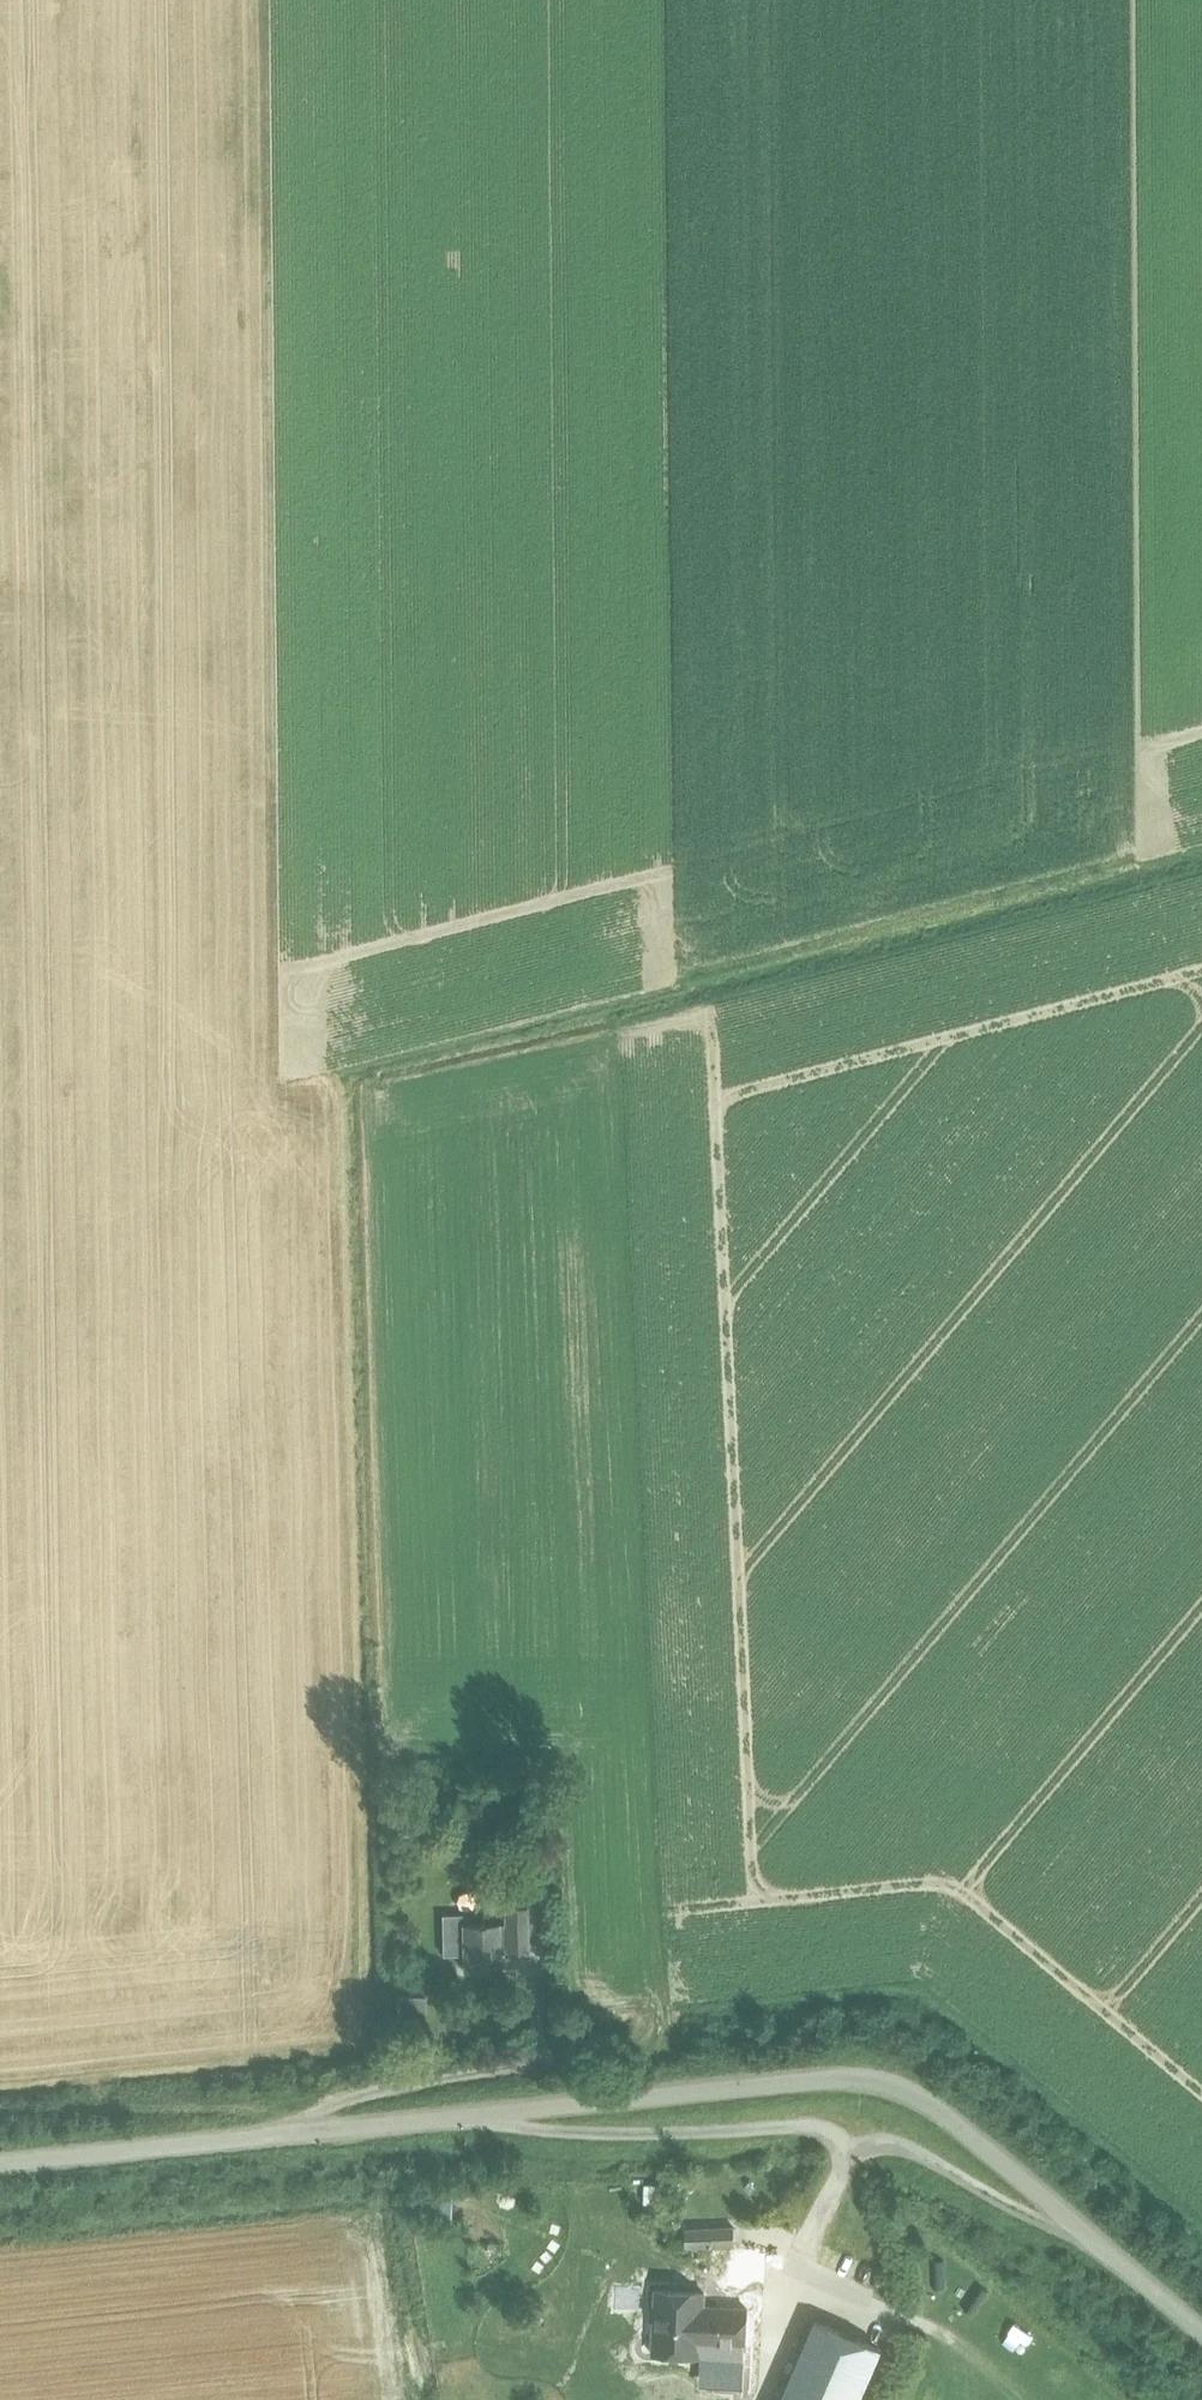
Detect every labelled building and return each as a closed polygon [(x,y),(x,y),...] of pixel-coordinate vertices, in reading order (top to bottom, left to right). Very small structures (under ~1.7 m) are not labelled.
[(465,1922),(465,1966),(501,1966),(501,1947),(530,1947),(530,1906),(508,1906),(508,1922),(465,1922)] [(738,2247),(738,2229),(688,2230),(688,2248),(738,2247)] [(933,2261),(934,2288),(945,2288),(944,2261),(933,2261)] [(964,2308),(973,2314),(988,2291),(979,2285),(964,2308)] [(749,2311),(720,2309),(719,2313),(705,2312),(707,2293),(659,2290),(654,2354),(702,2358),(703,2341),(717,2342),(717,2347),(747,2349),(749,2311)] [(882,2349),(816,2320),(781,2399),(859,2399),(882,2349)]
